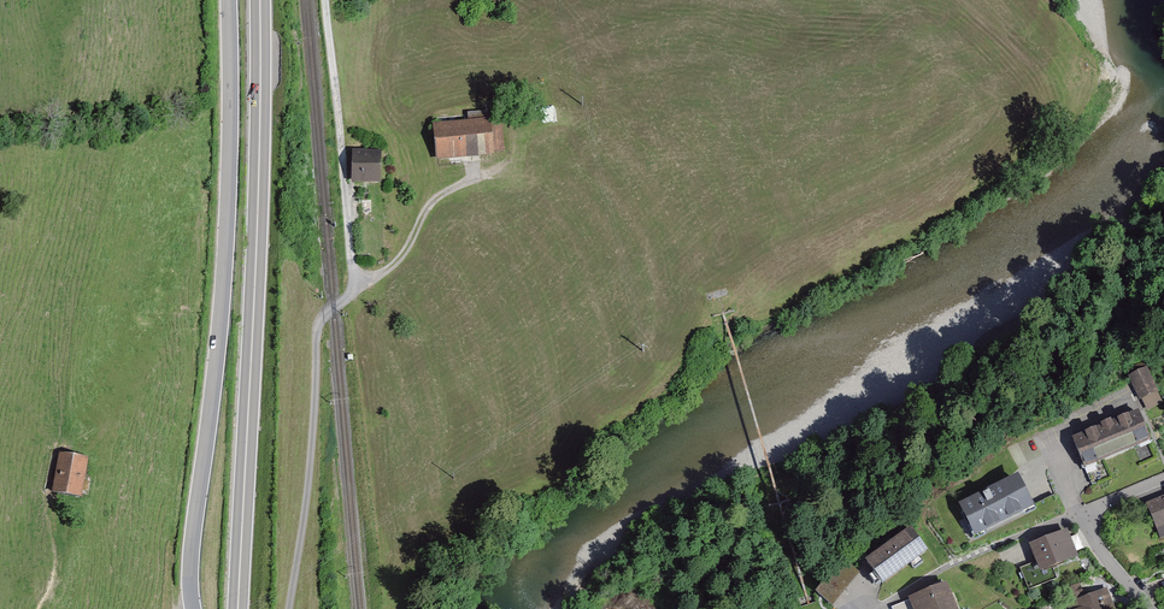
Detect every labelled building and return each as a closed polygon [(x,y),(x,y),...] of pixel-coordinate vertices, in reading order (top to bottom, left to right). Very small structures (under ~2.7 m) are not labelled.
[(498,120),(433,127),(436,162),(501,156),(498,120)] [(383,150),(355,150),(355,181),(383,182),(383,150)] [(1146,370),(1130,379),(1146,409),(1162,400),(1146,370)] [(1160,442),(1147,411),(1076,440),(1094,484),(1112,477),(1107,464),(1160,442)] [(90,460),(55,455),(49,495),(84,500),(90,460)] [(1017,483),(959,511),(973,541),(1032,513),(1017,483)] [(1152,507),(1163,533),(1163,501),(1152,507)] [(1073,529),(1036,544),(1043,562),(1025,569),(1033,590),(1060,579),(1057,572),(1086,560),(1073,529)] [(931,555),(915,532),(864,568),(881,591),(931,555)] [(861,573),(843,560),(818,594),(835,607),(861,573)] [(1068,589),(1077,608),(1117,608),(1109,589),(1090,597),(1084,582),(1068,589)] [(952,590),(914,605),(915,608),(960,608),(952,590)]
